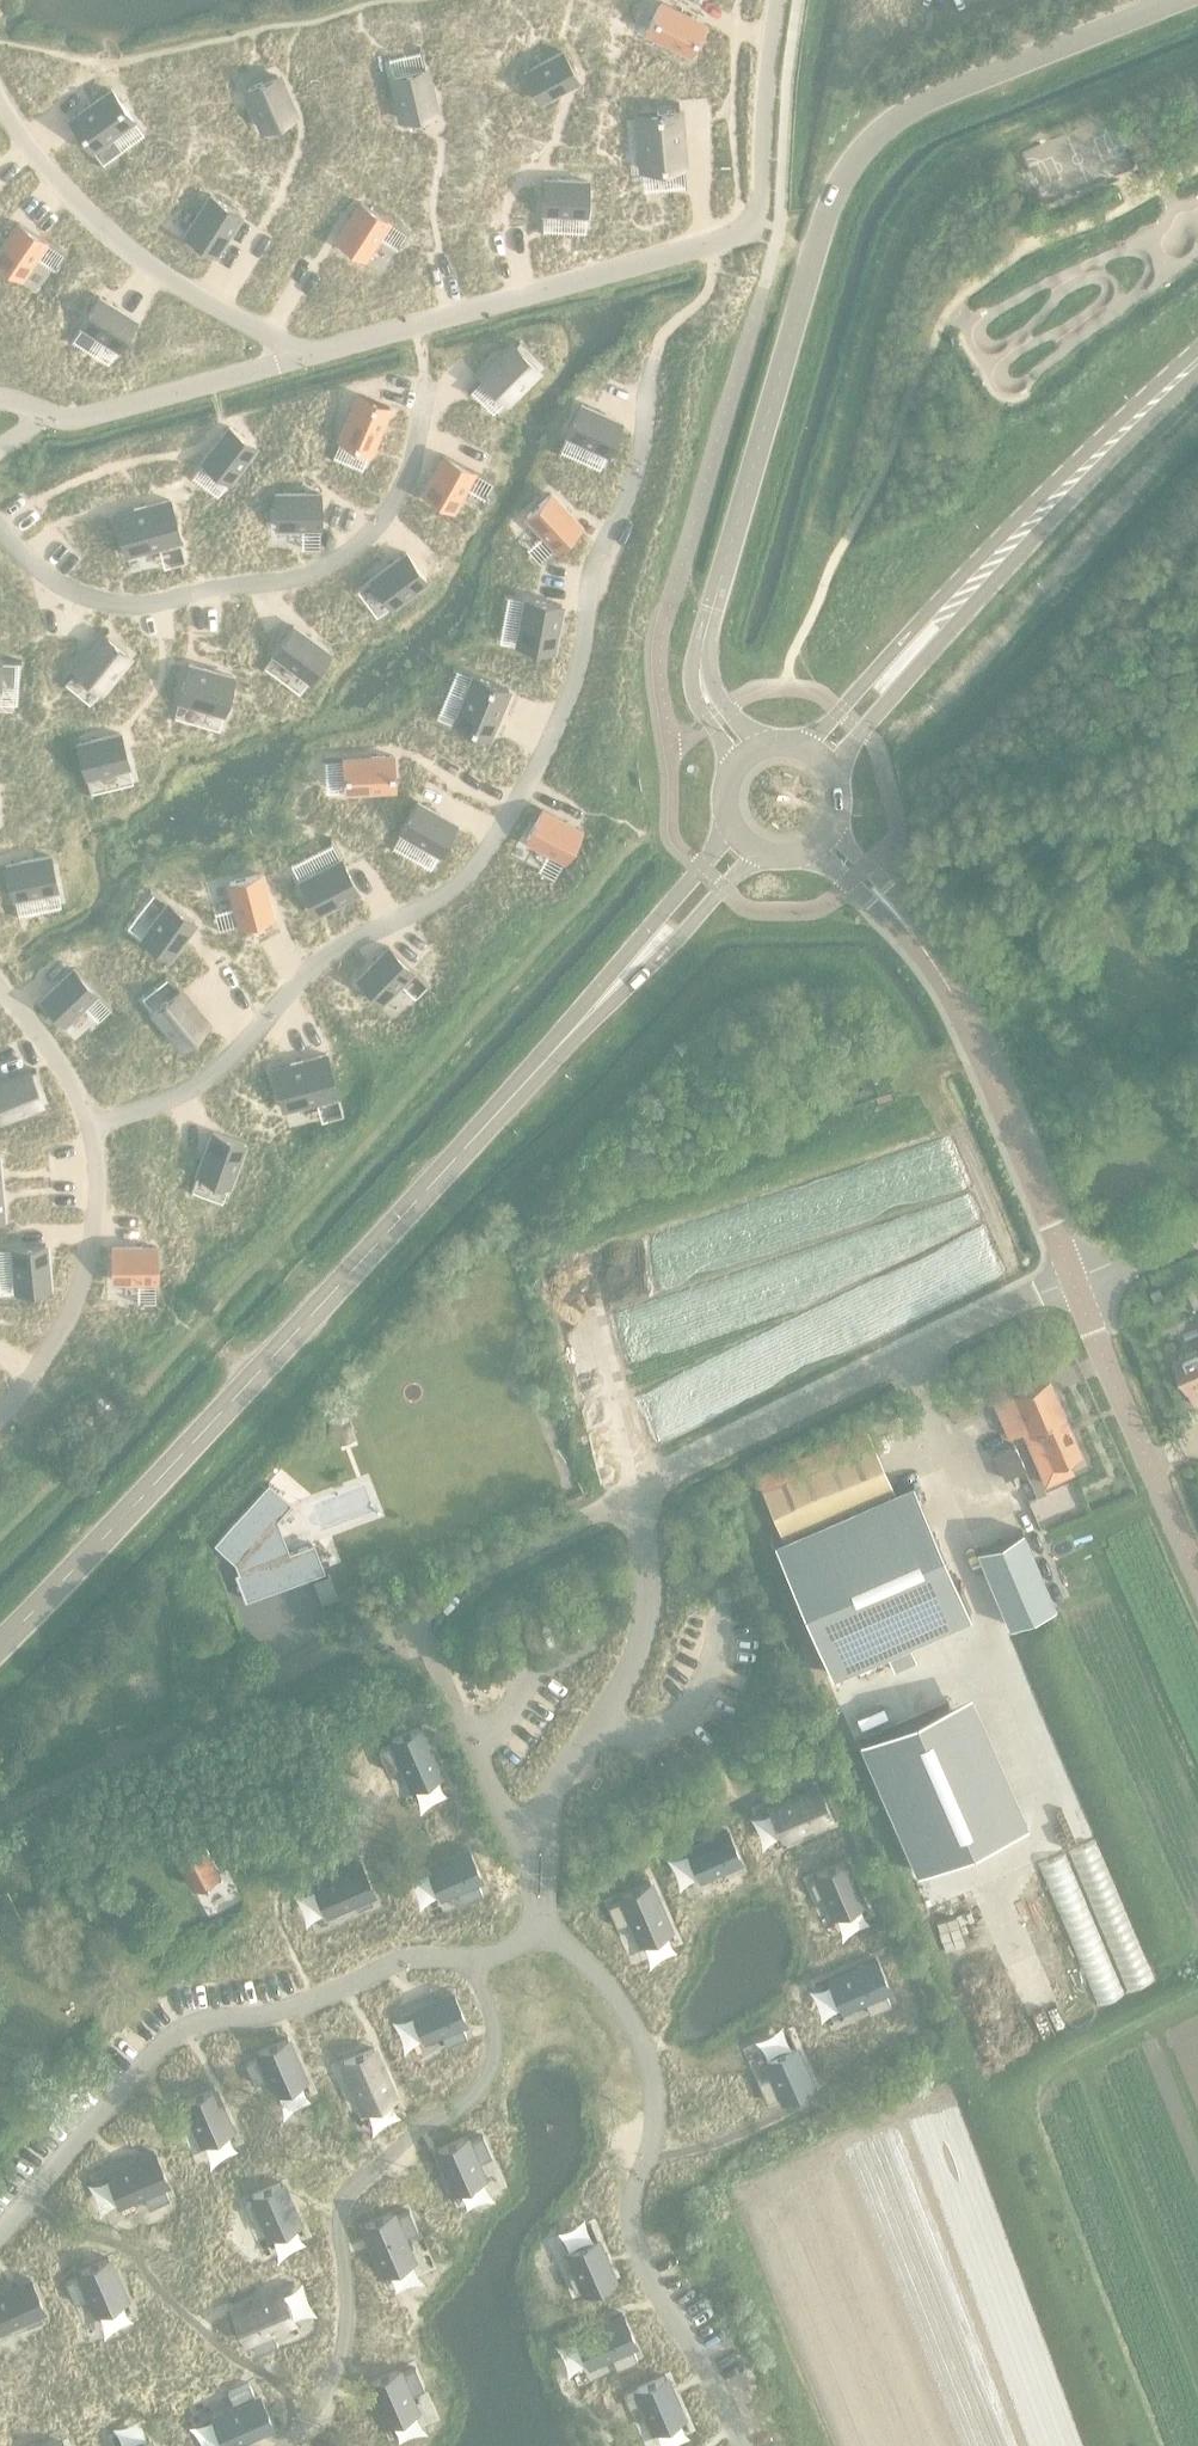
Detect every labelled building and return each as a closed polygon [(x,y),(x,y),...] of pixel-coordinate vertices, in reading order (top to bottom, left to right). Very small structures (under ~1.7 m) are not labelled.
[(660,1),(645,30),(690,53),(705,24),(660,1)] [(562,51),(524,72),(539,100),(578,80),(562,51)] [(424,68),(392,75),(402,118),(434,111),(424,68)] [(277,75),(246,88),(264,128),(294,116),(277,75)] [(111,89),(69,119),(90,149),(132,119),(111,89)] [(679,110),(642,113),(647,168),(684,165),(679,110)] [(544,178),(542,210),(587,212),(588,180),(544,178)] [(210,196),(185,234),(215,254),(240,215),(210,196)] [(387,219),(360,202),(336,240),(363,257),(387,219)] [(0,250),(0,263),(21,277),(45,240),(17,222),(0,248),(1,249),(0,250)] [(136,320),(99,295),(81,322),(117,347),(136,320)] [(513,345),(483,376),(505,399),(536,368),(513,345)] [(359,393),(339,439),(369,452),(389,406),(359,393)] [(580,403),(566,433),(607,451),(620,422),(580,403)] [(229,426),(202,461),(228,481),(255,446),(229,426)] [(444,454),(424,492),(453,508),(473,469),(444,454)] [(320,493),(276,493),(276,526),(320,525),(320,493)] [(550,493),(526,515),(556,547),(580,525),(550,493)] [(170,499),(116,513),(127,555),(181,540),(170,499)] [(406,552),(371,578),(390,605),(426,578),(411,558),(406,552)] [(526,598),(517,644),(552,650),(561,604),(526,598)] [(293,625),(274,651),(309,677),(328,651),(293,625)] [(105,631),(76,669),(105,691),(134,653),(105,631)] [(189,661),(178,699),(225,713),(236,674),(189,661)] [(474,675),(453,722),(488,737),(508,689),(474,675)] [(117,733),(77,743),(83,769),(86,776),(125,766),(117,733)] [(393,755),(343,758),(345,791),(394,788),(393,755)] [(417,801),(400,830),(439,851),(455,823),(417,801)] [(542,810),(527,838),(565,859),(581,831),(542,810)] [(50,855),(6,864),(13,896),(56,887),(50,855)] [(341,859),(300,880),(316,912),(358,891),(341,859)] [(264,870),(227,880),(238,923),(275,913),(264,870)] [(167,900),(141,937),(172,958),(185,939),(198,921),(167,900)] [(389,946),(358,978),(381,1000),(412,969),(389,946)] [(73,968),(42,998),(64,1022),(95,991),(73,968)] [(178,988),(149,1013),(180,1050),(210,1025),(178,988)] [(325,1053),(272,1068),(284,1111),(337,1096),(325,1053)] [(0,1082),(0,1117),(41,1101),(29,1071),(0,1082)] [(213,1131),(197,1173),(231,1186),(247,1144),(213,1131)] [(45,1244),(12,1247),(17,1291),(49,1288),(45,1244)] [(156,1247),(112,1247),(112,1279),(156,1279),(156,1247)] [(1188,1309),(1197,1304),(1197,1298),(1190,1282),(1178,1288),(1188,1309)] [(1152,1292),(1155,1300),(1164,1296),(1161,1287),(1152,1292)] [(1173,1358),(1187,1389),(1188,1388),(1195,1403),(1197,1401),(1197,1347),(1173,1358)] [(1048,1376),(992,1400),(1008,1436),(1023,1430),(1046,1484),(1073,1472),(1067,1459),(1080,1453),(1048,1376)] [(979,1390),(969,1394),(973,1403),(983,1398),(979,1390)] [(328,1419),(336,1443),(355,1436),(346,1413),(328,1419)] [(871,1440),(760,1488),(781,1536),(892,1487),(871,1440)] [(993,1453),(1003,1478),(1023,1470),(1012,1445),(993,1453)] [(832,1675),(884,1652),(892,1672),(916,1662),(907,1642),(971,1613),(911,1479),(773,1540),(832,1675)] [(267,1485),(215,1543),(235,1561),(239,1571),(234,1573),(244,1599),(321,1570),(311,1544),(288,1552),(275,1518),(288,1503),(267,1485)] [(1024,1528),(976,1549),(1008,1627),(1058,1606),(1024,1528)] [(328,1575),(313,1581),(317,1592),(322,1604),(337,1598),(332,1586),(328,1575)] [(947,1700),(859,1739),(917,1871),(1005,1833),(947,1700)] [(392,1743),(378,1750),(387,1771),(402,1764),(411,1786),(441,1773),(421,1726),(391,1739),(392,1743)] [(816,1785),(769,1805),(782,1835),(810,1824),(813,1832),(829,1825),(825,1817),(829,1815),(816,1785)] [(727,1829),(686,1847),(699,1877),(740,1860),(727,1829)] [(177,1857),(192,1886),(218,1873),(204,1844),(177,1857)] [(466,1846),(426,1864),(440,1895),(454,1889),(460,1903),(481,1894),(475,1880),(480,1877),(466,1846)] [(360,1861),(313,1882),(327,1912),(353,1901),(356,1908),(373,1901),(369,1893),(373,1892),(360,1861)] [(817,1878),(809,1882),(816,1897),(823,1894),(832,1915),(863,1901),(845,1861),(815,1874),(817,1878)] [(64,1887),(68,1898),(87,1891),(82,1880),(64,1887)] [(621,1899),(607,1905),(616,1926),(630,1920),(640,1942),(670,1929),(650,1881),(619,1895),(621,1899)] [(875,1958),(828,1978),(841,2008),(863,1999),(869,2013),(890,2004),(884,1990),(889,1988),(875,1958)] [(451,1990),(411,2008),(425,2039),(439,2032),(445,2047),(466,2038),(460,2023),(465,2021),(451,1990)] [(259,2056),(244,2062),(252,2080),(267,2073),(274,2090),(304,2077),(286,2036),(256,2049),(259,2056)] [(771,2074),(757,2080),(766,2101),(781,2095),(782,2099),(813,2086),(795,2046),(765,2059),(771,2074)] [(373,2047),(343,2061),(363,2106),(393,2093),(373,2047)] [(187,2105),(178,2109),(184,2124),(194,2119),(203,2139),(231,2127),(212,2086),(184,2099),(187,2105)] [(466,2136),(436,2149),(454,2190),(484,2176),(477,2161),(492,2155),(482,2134),(468,2140),(466,2136)] [(156,2149),(107,2171),(121,2202),(142,2192),(148,2206),(168,2197),(162,2183),(170,2180),(156,2149)] [(253,2199),(245,2202),(252,2218),(260,2214),(269,2235),(299,2222),(282,2181),(251,2194),(253,2199)] [(393,2211),(362,2224),(383,2271),(413,2258),(403,2236),(418,2230),(409,2209),(394,2215),(393,2211)] [(597,2238),(567,2251),(575,2272),(568,2275),(574,2291),(582,2287),(584,2292),(614,2279),(597,2238)] [(79,2275),(65,2281),(74,2302),(89,2295),(95,2310),(125,2297),(108,2258),(78,2271),(79,2275)] [(0,2293),(0,2328),(23,2317),(27,2325),(41,2318),(38,2311),(42,2309),(29,2280),(0,2293)] [(279,2289),(232,2309),(245,2339),(250,2338),(256,2352),(277,2343),(271,2328),(292,2319),(279,2289)] [(622,2313),(575,2333),(588,2363),(610,2354),(616,2369),(637,2359),(631,2345),(635,2343),(622,2313)] [(402,2367),(368,2381),(386,2422),(419,2407),(413,2392),(424,2387),(415,2366),(404,2371),(402,2367)] [(636,2391),(624,2396),(629,2407),(641,2402),(653,2429),(683,2416),(665,2376),(635,2389),(636,2391)] [(234,2405),(212,2415),(225,2445),(272,2425),(259,2394),(255,2396),(249,2382),(227,2391),(234,2405)] [(128,2445),(153,2445),(149,2436),(128,2445)]
